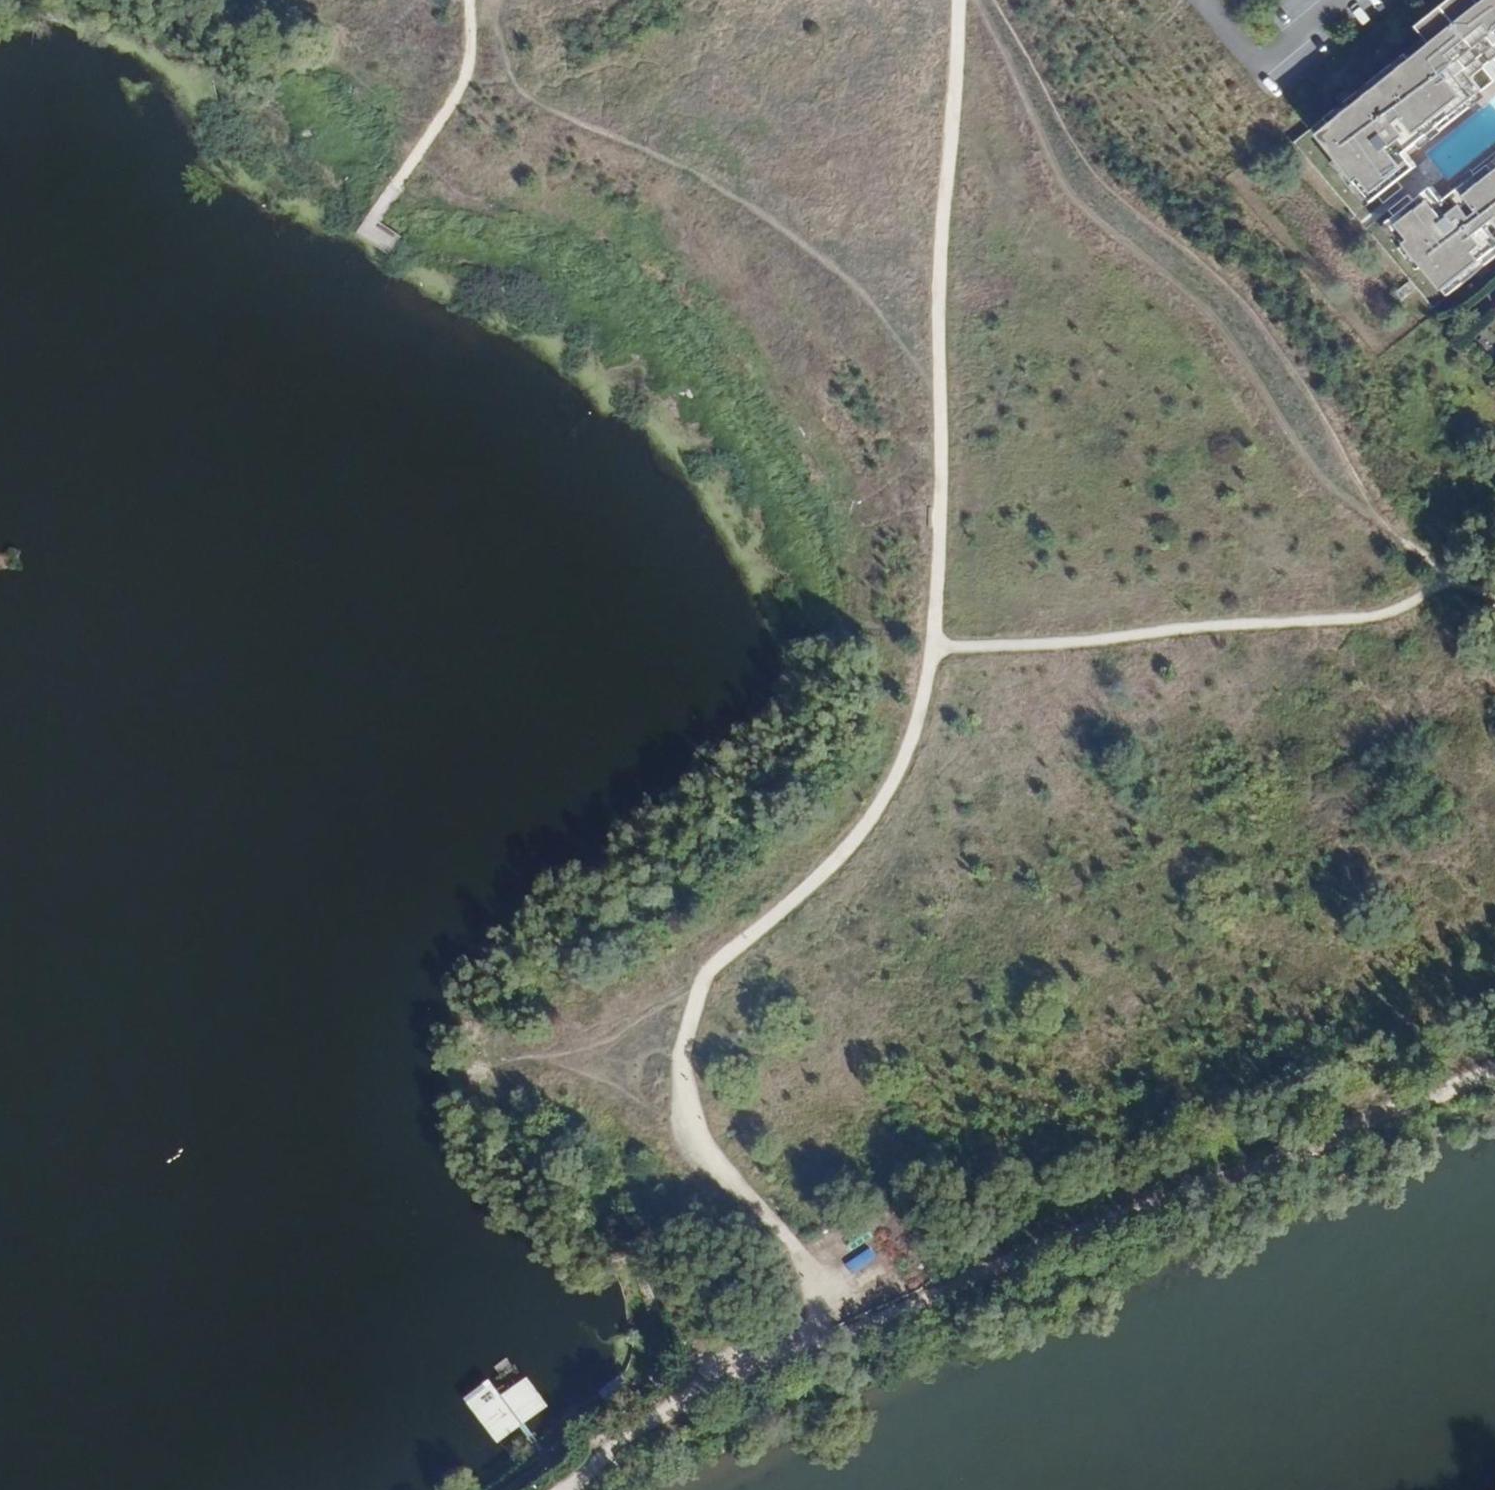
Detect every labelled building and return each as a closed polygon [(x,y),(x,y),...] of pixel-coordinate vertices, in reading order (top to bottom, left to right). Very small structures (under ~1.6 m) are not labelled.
[(1301,148),(1366,227),(1430,173),(1418,158),(1488,105),(1470,77),(1494,60),(1494,0),(1301,148)] [(1453,203),(1438,188),(1378,238),(1438,310),(1494,265),(1494,169),(1453,203)]
